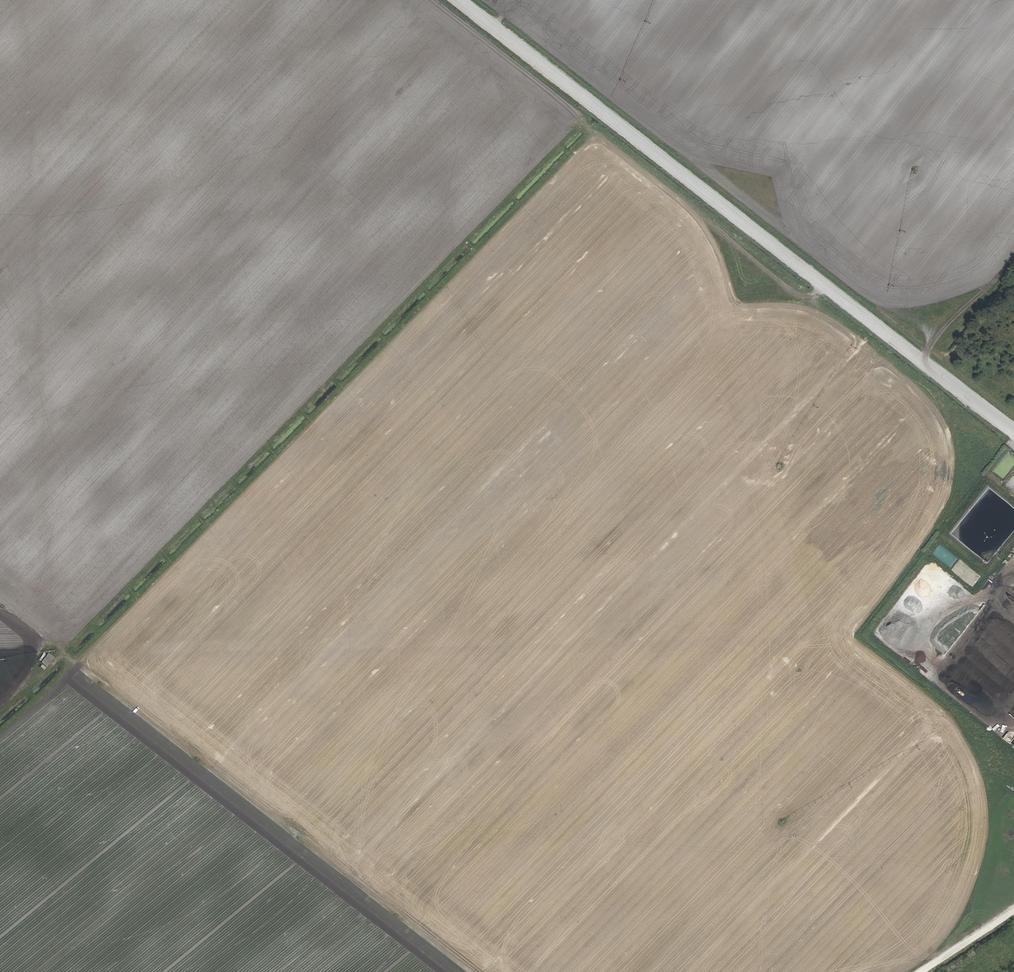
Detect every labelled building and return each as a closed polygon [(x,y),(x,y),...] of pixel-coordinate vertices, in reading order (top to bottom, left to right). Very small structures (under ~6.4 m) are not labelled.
[(951,567),(957,557),(939,544),(932,554),(951,567)] [(951,571),(973,587),(981,576),(959,560),(951,571)] [(49,653),(41,662),(47,667),(55,658),(49,653)]
